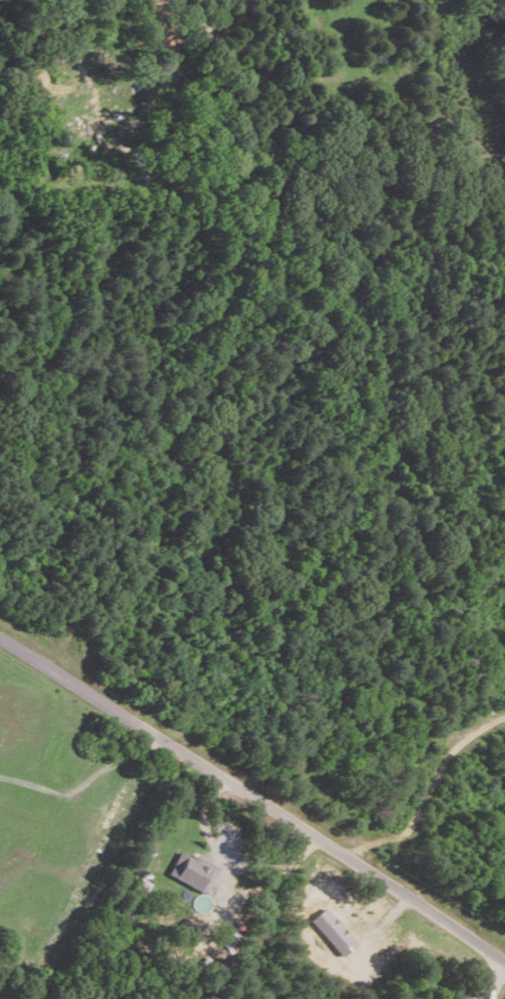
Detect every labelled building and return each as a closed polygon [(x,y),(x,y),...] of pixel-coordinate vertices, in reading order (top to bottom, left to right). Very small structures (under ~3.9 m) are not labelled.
[(205,893),(220,866),(196,853),(193,858),(179,850),(167,873),(205,893)]
